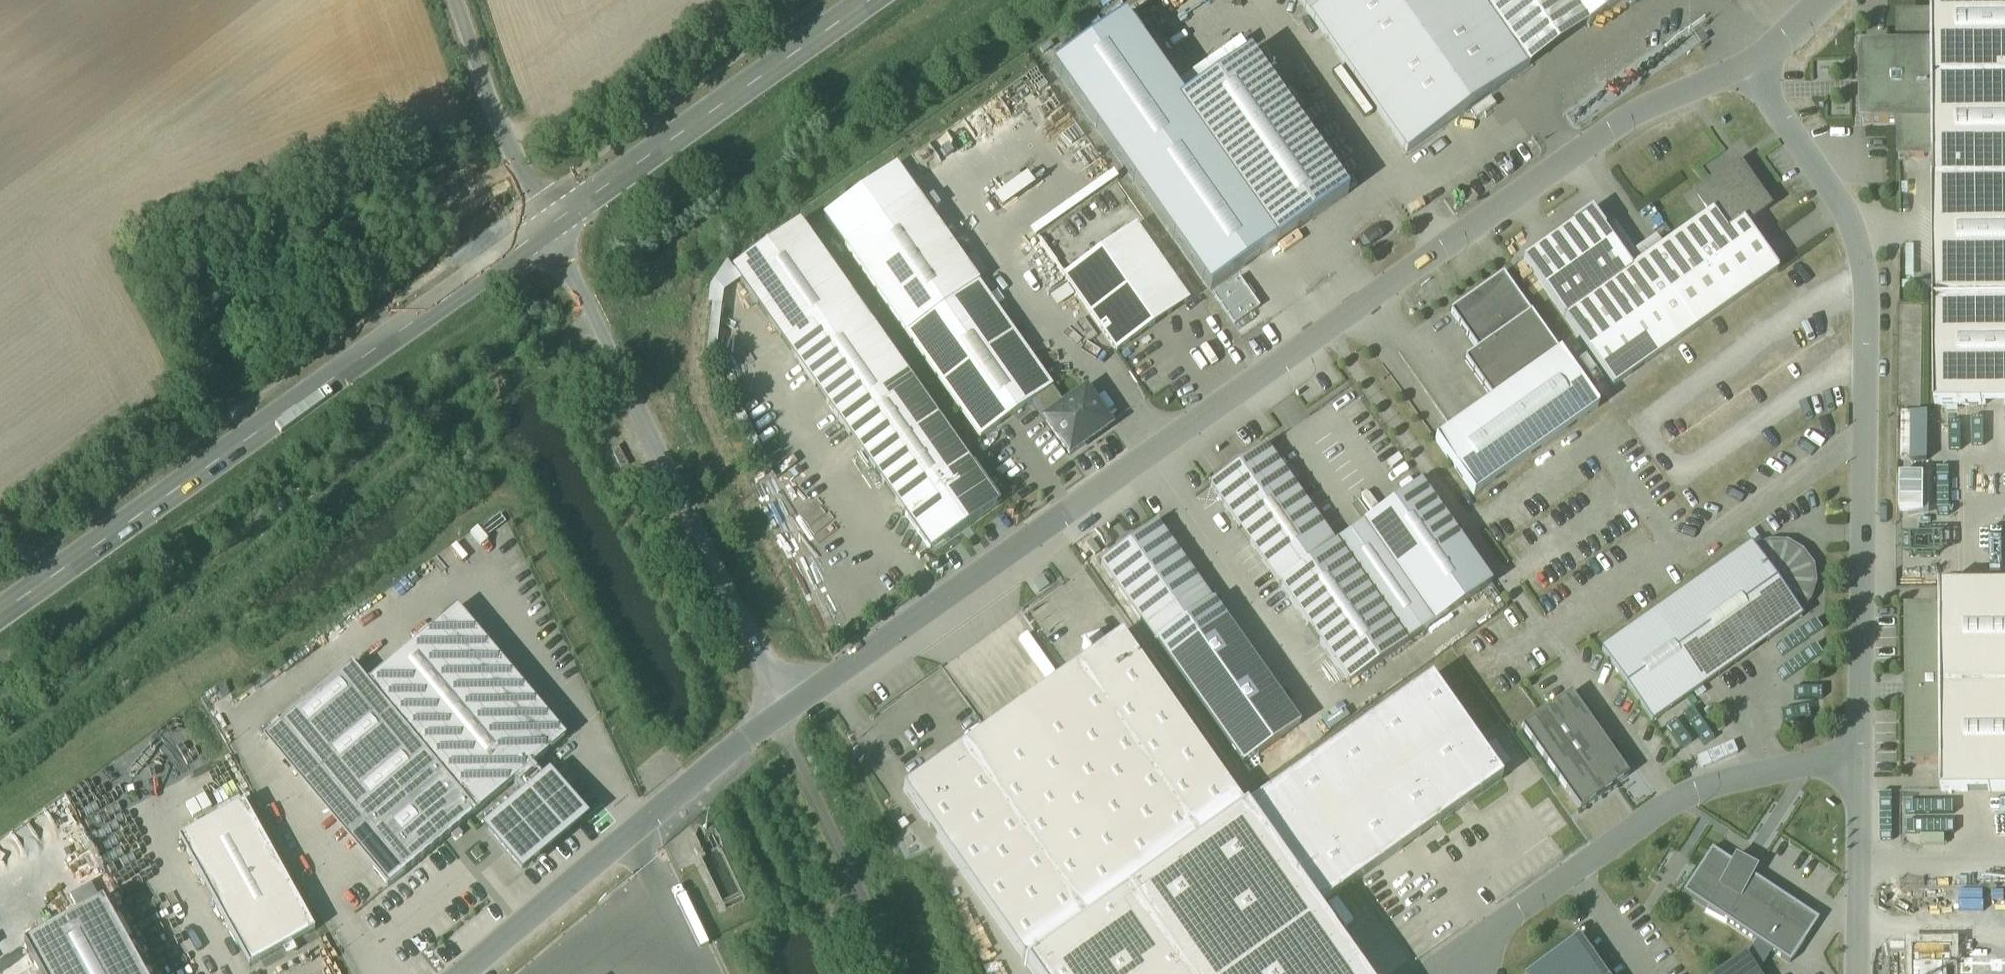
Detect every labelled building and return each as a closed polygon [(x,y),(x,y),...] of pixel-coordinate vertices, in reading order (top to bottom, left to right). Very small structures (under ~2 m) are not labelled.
[(1407,154),(1530,67),(1483,0),(1299,0),(1407,154)] [(1588,27),(1569,0),(1483,0),(1530,67),(1588,27)] [(1588,27),(1625,1),(1631,9),(1643,0),(1569,0),(1588,27)] [(1933,18),(1934,159),(1935,183),(2004,183),(2004,0),(1933,0),(1933,18)] [(1933,18),(1900,19),(1900,54),(1865,54),(1866,124),(1901,124),(1901,159),(1934,159),(1933,18)] [(1210,295),(1280,247),(1176,98),(1121,19),(1051,67),(1210,295)] [(1241,50),(1176,98),(1280,247),(1348,195),(1241,50)] [(950,247),(894,168),(823,219),(906,335),(958,299),(931,261),(950,247)] [(1738,168),(1698,196),(1711,214),(1729,201),(1744,223),(1766,208),(1738,168)] [(993,200),(1001,211),(1034,187),(1025,175),(993,200)] [(1935,183),(1936,406),(2004,406),(2004,183),(1935,183)] [(1711,214),(1646,260),(1695,330),(1779,271),(1744,223),(1729,201),(1711,214)] [(1646,260),(1632,269),(1605,231),(1606,230),(1592,211),(1573,224),(1574,226),(1524,261),(1614,388),(1695,330),(1646,260)] [(998,506),(802,229),(735,276),(931,553),(998,506)] [(1135,229),(1064,279),(1117,353),(1188,303),(1135,229)] [(977,285),(950,247),(931,261),(958,299),(977,285)] [(1560,354),(1504,274),(1450,312),(1478,351),(1464,361),(1493,401),(1560,354)] [(958,299),(906,335),(981,440),(1052,390),(977,285),(958,299)] [(1560,354),(1493,401),(1436,442),(1474,496),(1599,409),(1560,354)] [(1086,395),(1047,423),(1070,456),(1109,428),(1086,395)] [(1902,412),(1901,461),(1928,461),(1929,412),(1902,412)] [(1335,544),(1267,449),(1268,448),(1267,446),(1265,448),(1266,448),(1247,461),(1241,461),(1235,463),(1231,468),(1228,474),(1210,487),(1208,488),(1210,489),(1349,686),(1406,645),(1335,544)] [(1949,515),(1949,473),(1901,473),(1900,514),(1949,515)] [(1417,484),(1335,544),(1406,645),(1490,584),(1417,484)] [(1158,523),(1156,525),(1138,538),(1132,538),(1126,541),(1121,545),(1119,551),(1101,564),(1099,565),(1100,566),(1101,566),(1157,646),(1214,605),(1158,526),(1159,525),(1158,523)] [(1751,547),(1654,617),(1706,689),(1802,619),(1799,615),(1810,602),(1816,585),(1813,567),(1802,553),(1787,544),(1769,544),(1754,550),(1751,547)] [(1941,789),(2004,789),(2004,593),(1939,593),(1939,618),(1941,766),(1941,789)] [(550,750),(444,624),(460,611),(458,609),(367,685),(475,815),(515,783),(533,768),(567,740),(565,738),(550,750)] [(1706,689),(1654,617),(1604,654),(1657,725),(1706,689)] [(1941,766),(1939,618),(1911,618),(1912,766),(1941,766)] [(1100,638),(1084,649),(1084,648),(1083,649),(1090,659),(904,790),(1027,965),(1245,812),(1122,637),(1106,648),(1100,638)] [(387,888),(475,815),(367,685),(352,667),(264,739),(387,888)] [(1433,681),(1245,812),(1314,911),(1502,780),(1433,681)] [(1572,695),(1523,729),(1580,811),(1629,776),(1572,695)] [(546,783),(533,768),(515,783),(527,799),(489,831),(522,870),(584,819),(550,779),(546,783)] [(1907,802),(1907,836),(1955,837),(1956,803),(1907,802)] [(315,932),(244,805),(179,840),(250,967),(315,932)] [(1027,965),(1033,973),(1359,973),(1314,911),(1245,812),(1027,965)] [(1733,864),(1712,850),(1684,894),(1708,910),(1706,913),(1727,925),(1728,923),(1758,943),(1748,962),(1755,973),(1770,951),(1791,964),(1819,921),(1753,877),(1754,875),(1753,874),(1737,859),(1736,858),(1733,864)] [(1956,918),(1956,888),(1917,888),(1917,918),(1956,918)] [(42,973),(140,973),(103,905),(27,946),(42,973)] [(1528,973),(1601,973),(1577,940),(1528,973)] [(1755,973),(1748,962),(1745,959),(1724,973),(1756,973),(1755,973)]
